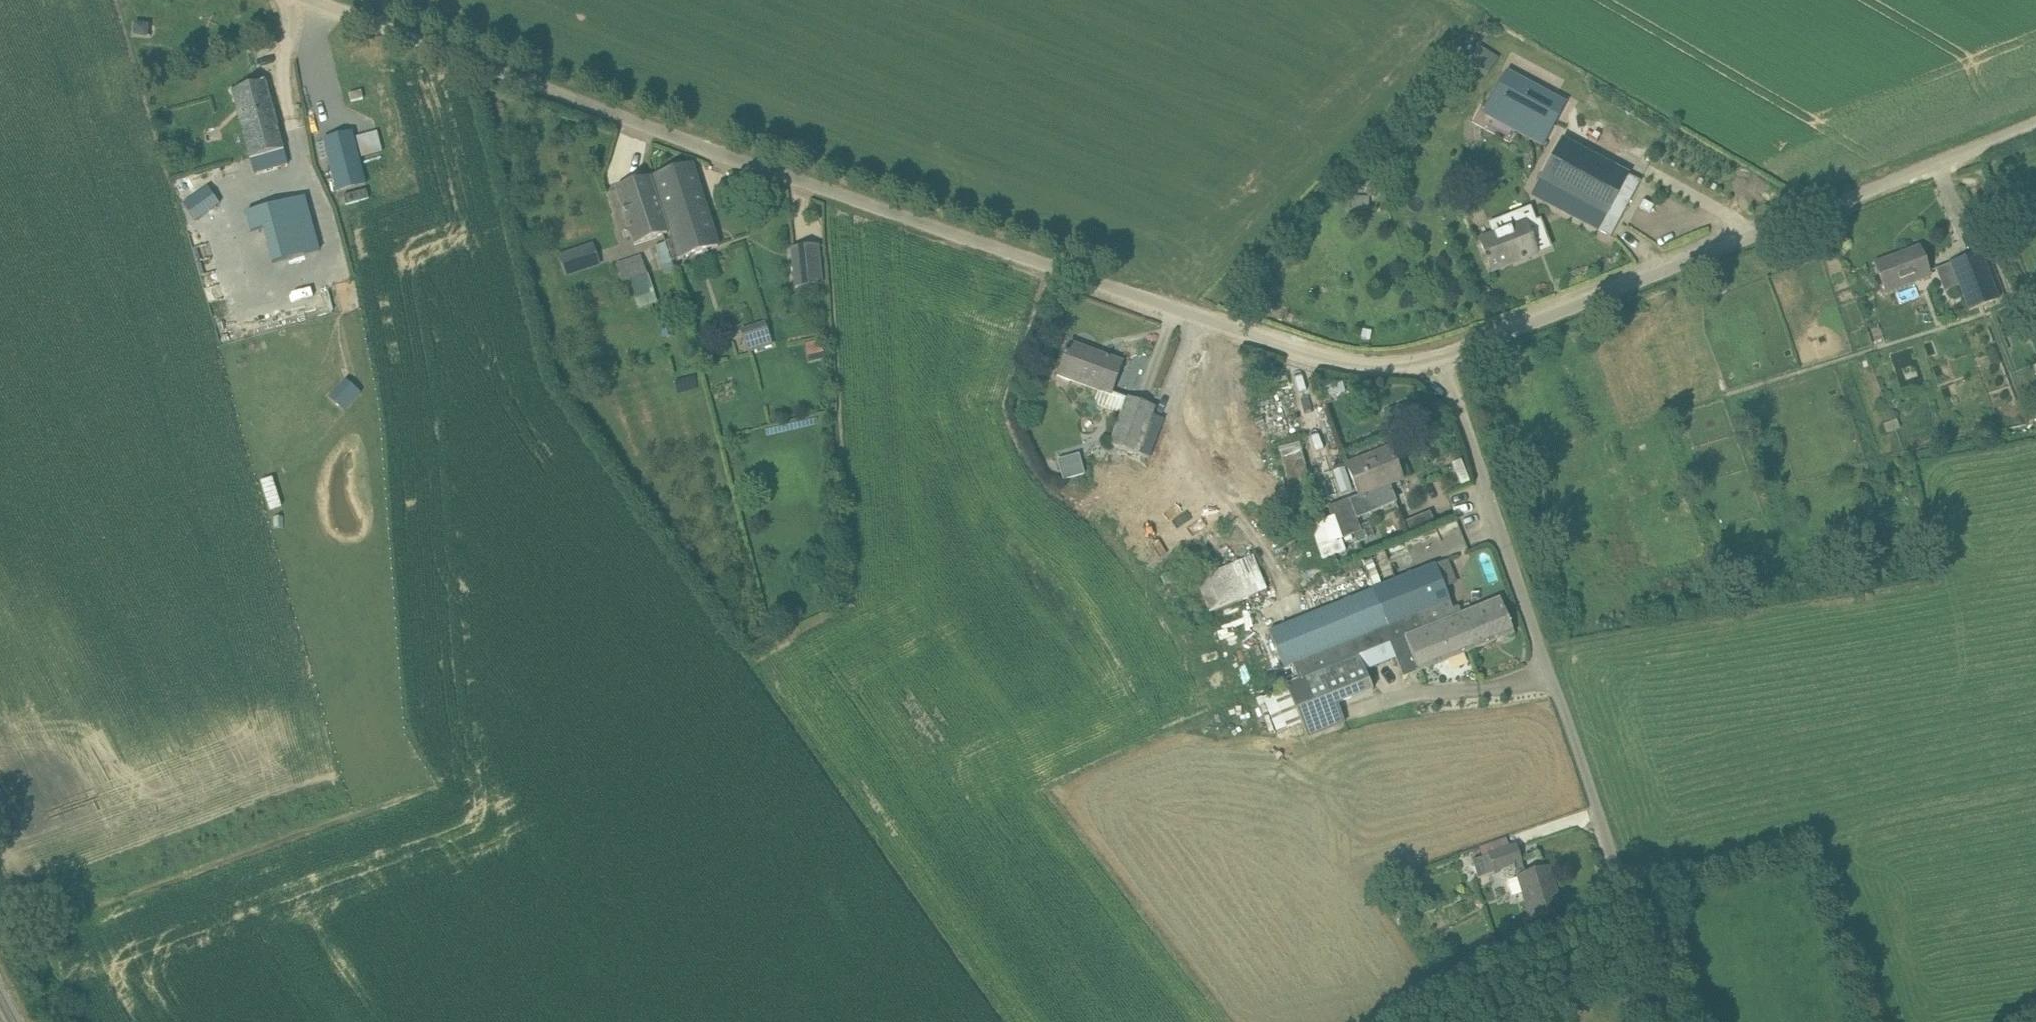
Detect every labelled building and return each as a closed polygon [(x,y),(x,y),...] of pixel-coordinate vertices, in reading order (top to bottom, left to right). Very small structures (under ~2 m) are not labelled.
[(265,81),(232,90),(238,110),(251,159),(284,150),(271,101),(265,81)] [(1545,91),(1522,135),(1543,147),(1566,102),(1545,91)] [(359,135),(364,156),(385,151),(381,130),(359,135)] [(330,158),(338,191),(366,184),(357,151),(352,132),(324,139),(330,158)] [(1546,202),(1593,227),(1611,236),(1641,181),(1564,139),(1536,189),(1549,197),(1546,202)] [(671,232),(674,239),(680,258),(719,246),(693,163),(654,175),(671,232)] [(649,177),(617,187),(635,243),(667,233),(649,177)] [(184,204),(195,220),(219,203),(208,187),(184,204)] [(367,189),(344,191),(346,204),(368,201),(367,189)] [(305,197),(246,213),(251,231),(263,228),(273,263),(320,250),(305,197)] [(1493,234),(1480,240),(1485,252),(1487,256),(1485,257),(1486,262),(1489,261),(1491,268),(1521,256),(1522,260),(1537,254),(1537,253),(1532,241),(1530,235),(1526,224),(1537,220),(1531,206),(1489,222),(1493,234)] [(666,272),(674,269),(665,243),(656,246),(666,272)] [(820,244),(791,247),(795,287),(824,284),(820,244)] [(582,247),(559,255),(566,276),(589,269),(582,247)] [(1875,263),(1886,292),(1930,276),(1919,247),(1875,263)] [(1950,261),(1969,310),(1999,299),(1981,250),(1950,261)] [(616,264),(623,281),(645,272),(638,255),(616,264)] [(766,323),(741,331),(747,352),(773,343),(766,323)] [(823,339),(806,343),(809,356),(826,352),(823,339)] [(1066,356),(1058,377),(1098,392),(1096,399),(1098,404),(1121,412),(1127,396),(1112,391),(1123,362),(1107,356),(1105,359),(1071,346),(1072,343),(1071,343),(1067,352),(1066,352),(1064,355),(1066,356)] [(329,398),(344,411),(360,394),(345,380),(329,398)] [(1127,396),(1110,445),(1139,455),(1156,407),(1127,396)] [(1262,418),(1255,421),(1257,427),(1264,424),(1262,418)] [(1347,464),(1360,496),(1402,479),(1391,450),(1366,460),(1364,457),(1347,464)] [(1083,453),(1059,456),(1062,478),(1086,474),(1083,453)] [(1470,481),(1462,459),(1453,463),(1461,485),(1470,481)] [(1307,479),(1293,484),(1308,520),(1321,515),(1307,479)] [(1332,516),(1341,539),(1362,530),(1349,498),(1328,507),(1332,516)] [(1432,510),(1405,522),(1411,536),(1438,524),(1432,510)] [(1332,516),(1310,523),(1323,558),(1345,550),(1341,539),(1332,516)] [(1253,556),(1197,579),(1210,612),(1267,588),(1253,556)] [(1436,564),(1269,630),(1284,669),(1293,665),(1299,679),(1359,655),(1359,654),(1367,651),(1375,647),(1372,640),(1453,607),(1436,564)] [(1453,608),(1453,607),(1372,640),(1375,647),(1381,645),(1382,647),(1390,643),(1403,676),(1514,633),(1500,598),(1462,613),(1459,606),(1453,608)] [(1367,651),(1359,654),(1359,655),(1365,670),(1373,667),(1367,651)] [(1365,670),(1359,655),(1299,679),(1290,683),(1290,684),(1286,685),(1307,739),(1345,724),(1338,705),(1373,691),(1365,670)] [(1472,859),(1478,877),(1495,871),(1495,872),(1512,866),(1513,868),(1516,867),(1519,877),(1507,881),(1512,896),(1524,893),(1532,920),(1551,914),(1551,915),(1555,914),(1554,913),(1563,910),(1549,868),(1526,875),(1516,845),(1510,847),(1483,856),(1472,859)] [(1449,974),(1438,982),(1444,989),(1446,988),(1447,989),(1456,982),(1449,974)]
